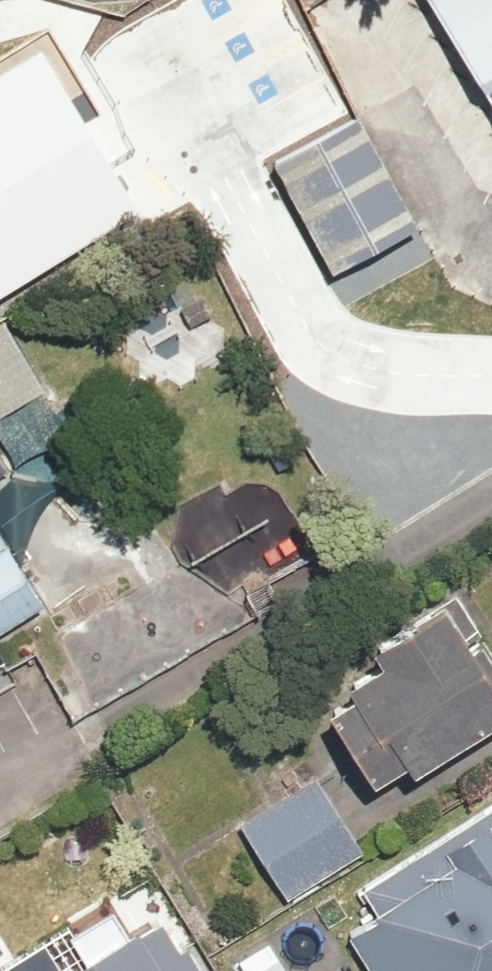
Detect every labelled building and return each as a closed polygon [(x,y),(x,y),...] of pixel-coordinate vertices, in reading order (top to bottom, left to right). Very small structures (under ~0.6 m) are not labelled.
[(349,15),(491,246),(491,0),(373,0),(349,15)] [(269,171),(284,196),(239,222),(311,347),(357,321),(330,276),(415,227),(354,122),(269,171)] [(453,289),(425,244),(362,282),(389,328),(453,289)] [(52,389),(9,321),(0,326),(0,448),(6,457),(182,463),(185,393),(52,389)] [(490,368),(333,458),(391,558),(491,501),(491,371),(490,368)] [(46,602),(0,530),(0,631),(46,602)] [(316,715),(367,794),(491,713),(491,676),(447,607),(369,658),(379,674),(316,715)] [(282,908),(363,858),(314,778),(233,829),(282,908)] [(360,888),(378,916),(337,943),(355,970),(491,970),(491,803),(360,888)] [(177,923),(139,943),(120,908),(60,941),(76,970),(203,970),(177,923)]
